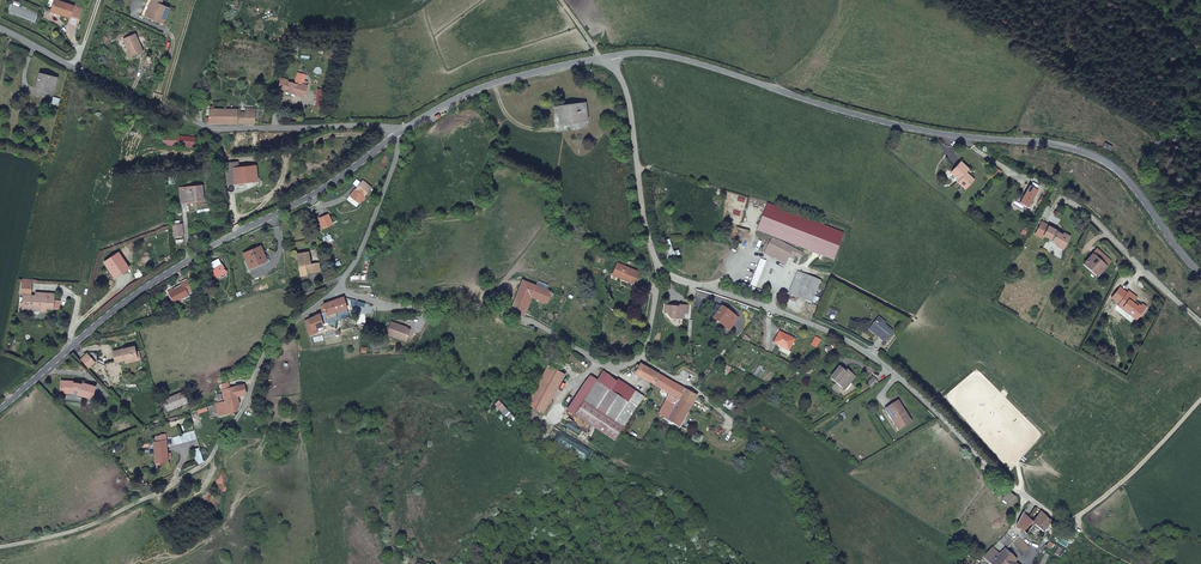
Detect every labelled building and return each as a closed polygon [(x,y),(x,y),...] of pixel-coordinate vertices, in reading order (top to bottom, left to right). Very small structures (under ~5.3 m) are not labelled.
[(82,9),(56,0),(55,0),(51,11),(70,18),(68,23),(77,26),(82,9)] [(152,0),(148,0),(142,16),(163,25),(164,23),(146,16),(152,0)] [(146,16),(164,23),(169,8),(161,5),(163,0),(152,0),(146,16)] [(127,47),(131,56),(143,51),(136,33),(125,38),(129,47),(127,47)] [(40,74),(37,86),(55,90),(58,78),(40,74)] [(283,92),(297,97),(300,85),(302,86),(304,79),(295,77),(293,83),(287,81),(280,80),(278,89),(284,90),(283,92)] [(300,85),(297,97),(304,99),(307,87),(304,86),(305,79),(304,79),(302,86),(300,85)] [(326,94),(317,92),(313,109),(321,111),(326,94)] [(208,125),(255,124),(255,108),(245,108),(245,111),(241,111),(241,108),(226,108),(226,101),(213,101),(213,109),(209,109),(209,118),(207,118),(206,124),(208,125)] [(559,107),(562,123),(585,120),(583,104),(559,107)] [(198,147),(198,137),(176,136),(160,136),(160,145),(198,147)] [(259,166),(234,169),(233,164),(223,166),(226,183),(236,181),(237,186),(261,181),(259,166)] [(955,182),(964,189),(971,181),(965,174),(967,172),(958,164),(951,173),(956,178),(955,179),(956,181),(955,182)] [(373,186),(363,179),(351,195),(361,202),(373,186)] [(204,200),(204,186),(183,189),(184,202),(204,200)] [(1027,208),(1037,190),(1028,186),(1019,204),(1027,208)] [(1014,202),(1011,207),(1020,211),(1023,206),(1014,202)] [(767,205),(757,231),(833,261),(844,235),(767,205)] [(184,234),(182,223),(173,224),(175,235),(184,234)] [(1069,237),(1062,233),(1059,238),(1055,236),(1057,232),(1047,228),(1048,227),(1041,223),(1034,236),(1041,240),(1042,238),(1056,244),(1055,246),(1062,250),(1069,237)] [(767,239),(763,248),(766,250),(771,252),(769,256),(785,264),(789,257),(793,248),(772,238),(770,241),(767,239)] [(266,261),(260,247),(244,254),(250,267),(266,261)] [(801,259),(803,253),(796,249),(793,255),(801,259)] [(129,267),(119,250),(104,259),(113,274),(124,268),(125,270),(129,267)] [(310,262),(309,252),(296,253),(299,275),(307,275),(306,272),(320,270),(319,260),(310,262)] [(1092,253),(1084,263),(1097,275),(1106,265),(1092,253)] [(765,260),(760,259),(750,285),(754,286),(765,260)] [(222,265),(220,261),(208,267),(211,272),(212,272),(216,280),(228,273),(224,265),(222,265)] [(619,277),(634,283),(639,271),(618,263),(614,273),(620,276),(619,277)] [(791,295),(799,273),(797,273),(789,294),(791,295)] [(820,282),(799,273),(791,295),(812,303),(820,282)] [(548,305),(552,293),(522,280),(511,311),(526,317),(533,298),(548,305)] [(195,292),(189,282),(184,285),(185,288),(176,293),(171,296),(177,307),(183,304),(182,302),(187,299),(190,297),(190,295),(195,292)] [(33,284),(24,283),(23,296),(25,296),(23,308),(35,309),(40,309),(40,313),(48,314),(48,310),(54,311),(55,301),(55,296),(41,294),(41,297),(36,297),(32,296),(33,284)] [(1127,311),(1134,317),(1142,306),(1138,303),(1134,300),(1132,301),(1130,300),(1131,298),(1134,295),(1125,288),(1115,301),(1119,304),(1120,304),(1128,310),(1127,311)] [(343,298),(323,305),(325,315),(325,316),(346,310),(343,298)] [(691,304),(682,303),(681,304),(676,304),(667,303),(666,310),(670,311),(670,313),(674,316),(685,317),(686,316),(686,311),(691,312),(691,304)] [(712,319),(719,306),(715,303),(707,315),(712,319)] [(738,320),(719,306),(712,319),(729,332),(738,320)] [(320,316),(307,321),(310,330),(323,327),(322,324),(348,318),(346,310),(325,316),(325,315),(320,316)] [(877,333),(876,335),(884,342),(892,332),(884,326),(886,324),(878,318),(870,329),(877,333)] [(403,327),(391,323),(386,336),(406,342),(410,330),(402,328),(403,327)] [(780,334),(775,344),(790,352),(795,341),(786,336),(780,334)] [(821,341),(816,338),(811,346),(817,349),(821,341)] [(113,353),(116,363),(117,364),(126,363),(127,365),(135,363),(133,355),(137,354),(136,348),(113,353)] [(98,357),(82,360),(90,369),(101,365),(98,357)] [(526,369),(534,362),(530,358),(522,365),(526,369)] [(117,364),(116,363),(106,365),(113,385),(122,383),(117,364)] [(567,372),(550,363),(527,402),(544,411),(567,372)] [(638,369),(635,375),(652,384),(659,374),(641,364),(640,366),(638,364),(635,367),(638,369)] [(841,368),(832,379),(844,388),(850,380),(852,382),(856,377),(848,371),(847,373),(841,368)] [(603,385),(609,376),(603,372),(597,381),(603,385)] [(659,374),(652,384),(668,393),(665,400),(658,414),(667,419),(686,388),(659,374)] [(610,389),(616,381),(609,376),(603,385),(610,389)] [(644,398),(617,379),(616,381),(610,389),(622,398),(624,395),(631,399),(632,397),(641,402),(644,398)] [(872,388),(879,383),(876,379),(869,383),(872,388)] [(850,380),(844,388),(846,390),(852,382),(850,380)] [(585,400),(623,425),(625,421),(635,407),(622,398),(610,389),(603,385),(597,381),(585,400)] [(94,399),(97,387),(83,384),(82,385),(75,385),(75,382),(61,382),(61,392),(75,392),(75,390),(80,391),(79,395),(92,399),(94,399)] [(219,416),(238,410),(240,406),(238,396),(246,395),(245,385),(224,391),(226,403),(216,406),(219,416)] [(698,395),(686,388),(667,419),(673,422),(680,426),(686,415),(698,395)] [(188,405),(183,393),(162,401),(167,413),(188,405)] [(635,407),(637,408),(641,402),(632,397),(631,399),(624,395),(622,398),(635,407)] [(613,439),(617,434),(623,425),(585,400),(575,414),(613,439)] [(898,400),(892,403),(894,406),(887,410),(893,421),(896,420),(902,428),(912,422),(898,400)] [(693,419),(686,415),(680,426),(687,430),(693,419)] [(893,421),(899,430),(902,428),(896,420),(893,421)] [(152,440),(155,462),(166,459),(166,443),(172,442),(171,435),(165,437),(164,432),(159,433),(160,439),(155,440),(152,440)] [(172,442),(191,439),(190,432),(171,435),(172,442)] [(1015,496),(1008,490),(1002,497),(1010,504),(1015,496)] [(1018,525),(1026,534),(1034,522),(1024,511),(1018,522),(1018,525)] [(1034,522),(1043,531),(1051,519),(1043,511),(1034,522)] [(1030,547),(1018,535),(1011,542),(1023,554),(1030,547)] [(981,558),(987,563),(1017,563),(1015,562),(1016,562),(1004,550),(999,554),(992,548),(981,558)]
